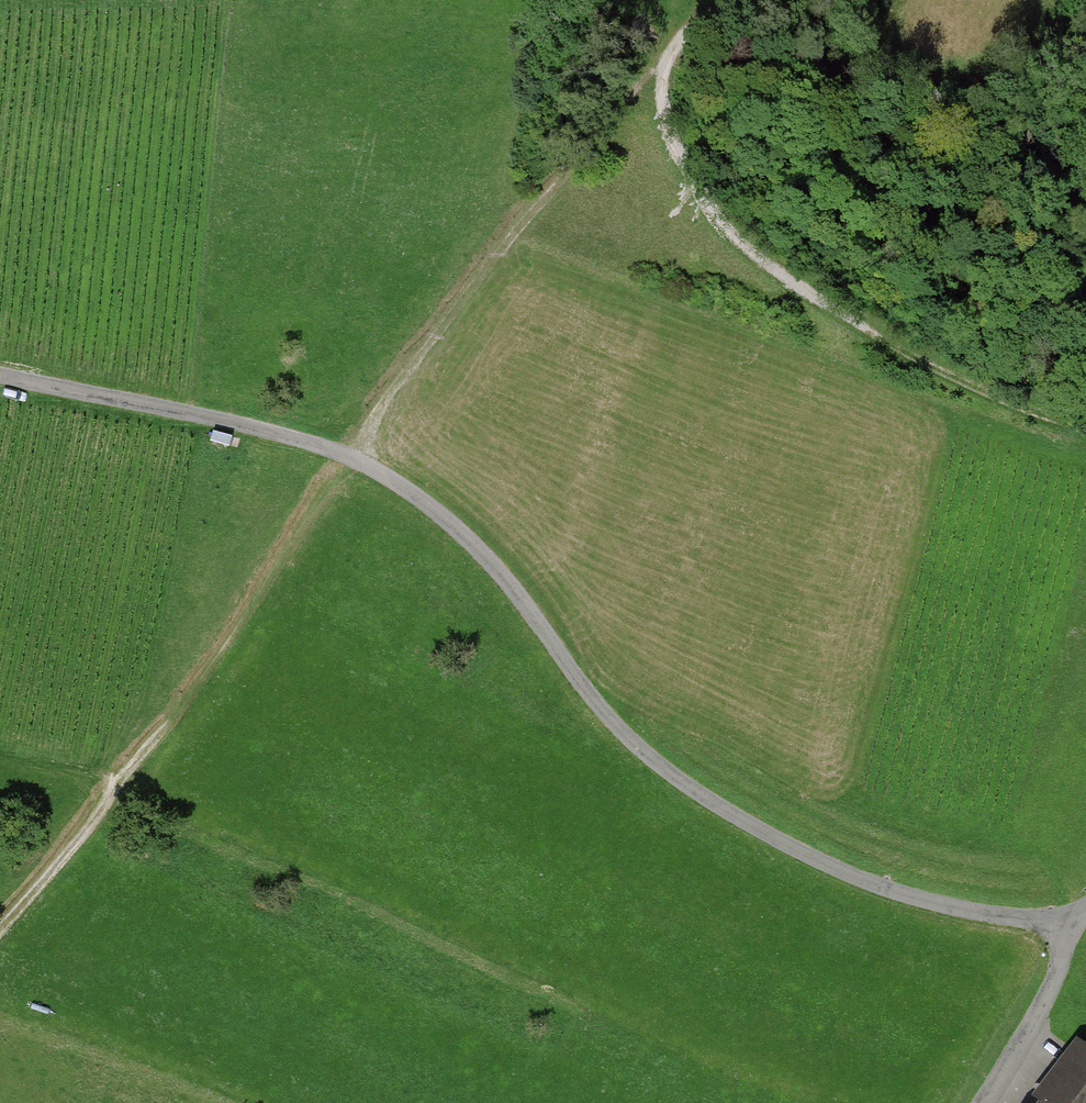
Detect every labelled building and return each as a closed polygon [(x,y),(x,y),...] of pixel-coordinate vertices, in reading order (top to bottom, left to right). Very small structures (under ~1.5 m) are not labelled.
[(1077,1040),(1029,1099),(1034,1102),(1085,1102),(1085,1047),(1077,1040)]
